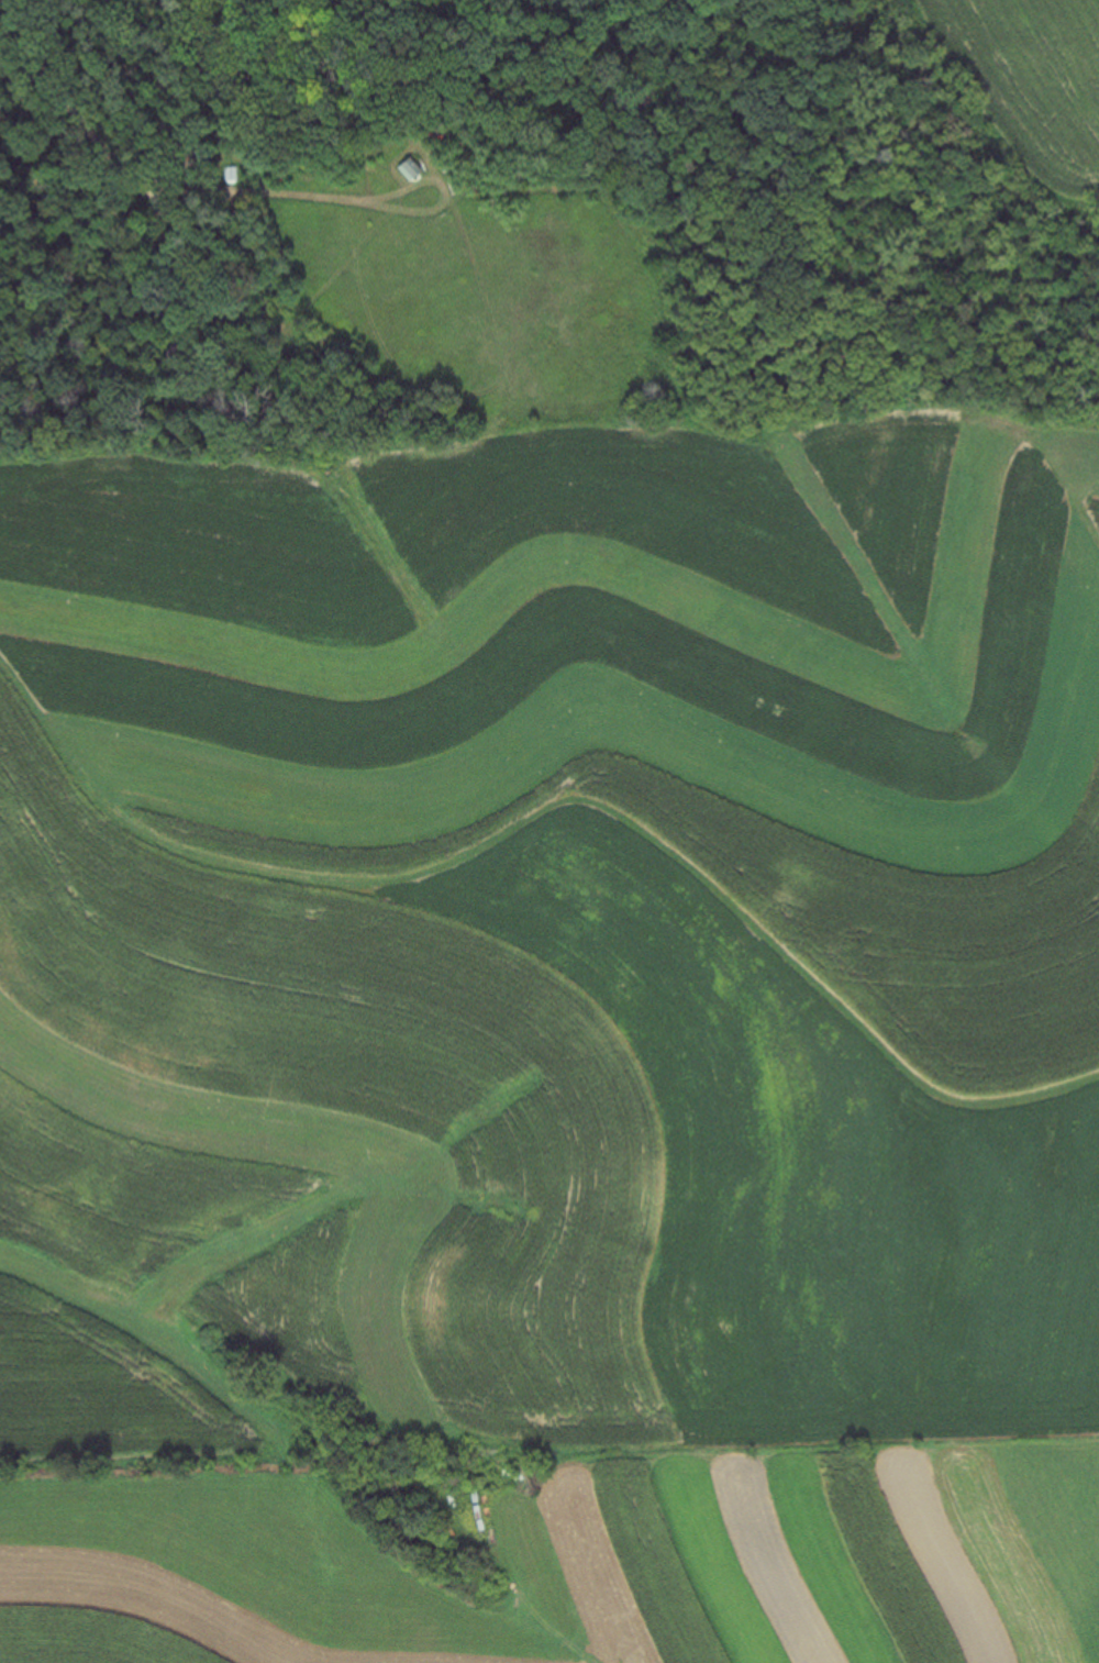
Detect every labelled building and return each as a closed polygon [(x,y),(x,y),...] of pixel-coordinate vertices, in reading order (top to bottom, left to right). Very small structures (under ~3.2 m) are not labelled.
[(417,173),(406,158),(393,168),(404,183),(417,173)] [(239,182),(238,168),(226,169),(227,183),(239,182)]
